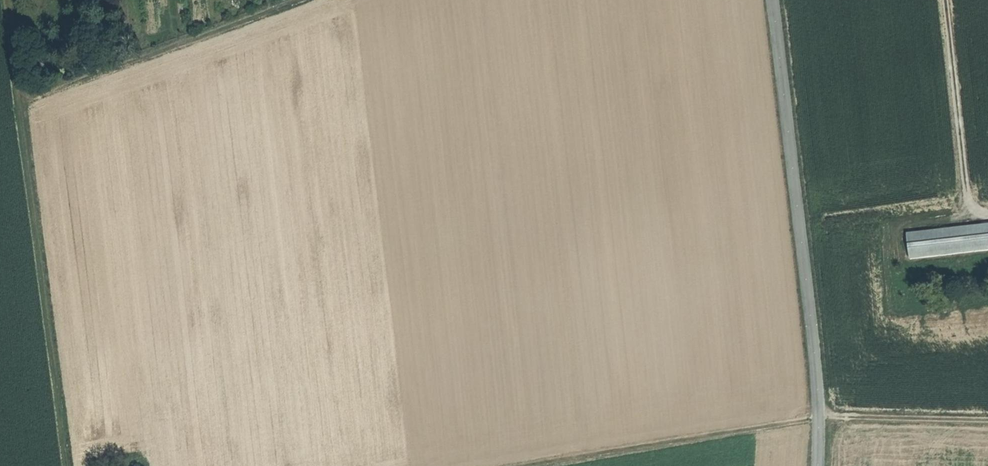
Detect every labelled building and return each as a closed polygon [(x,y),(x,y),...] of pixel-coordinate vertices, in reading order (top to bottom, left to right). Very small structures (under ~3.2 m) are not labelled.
[(907,234),(910,258),(987,249),(987,225),(907,234)]
